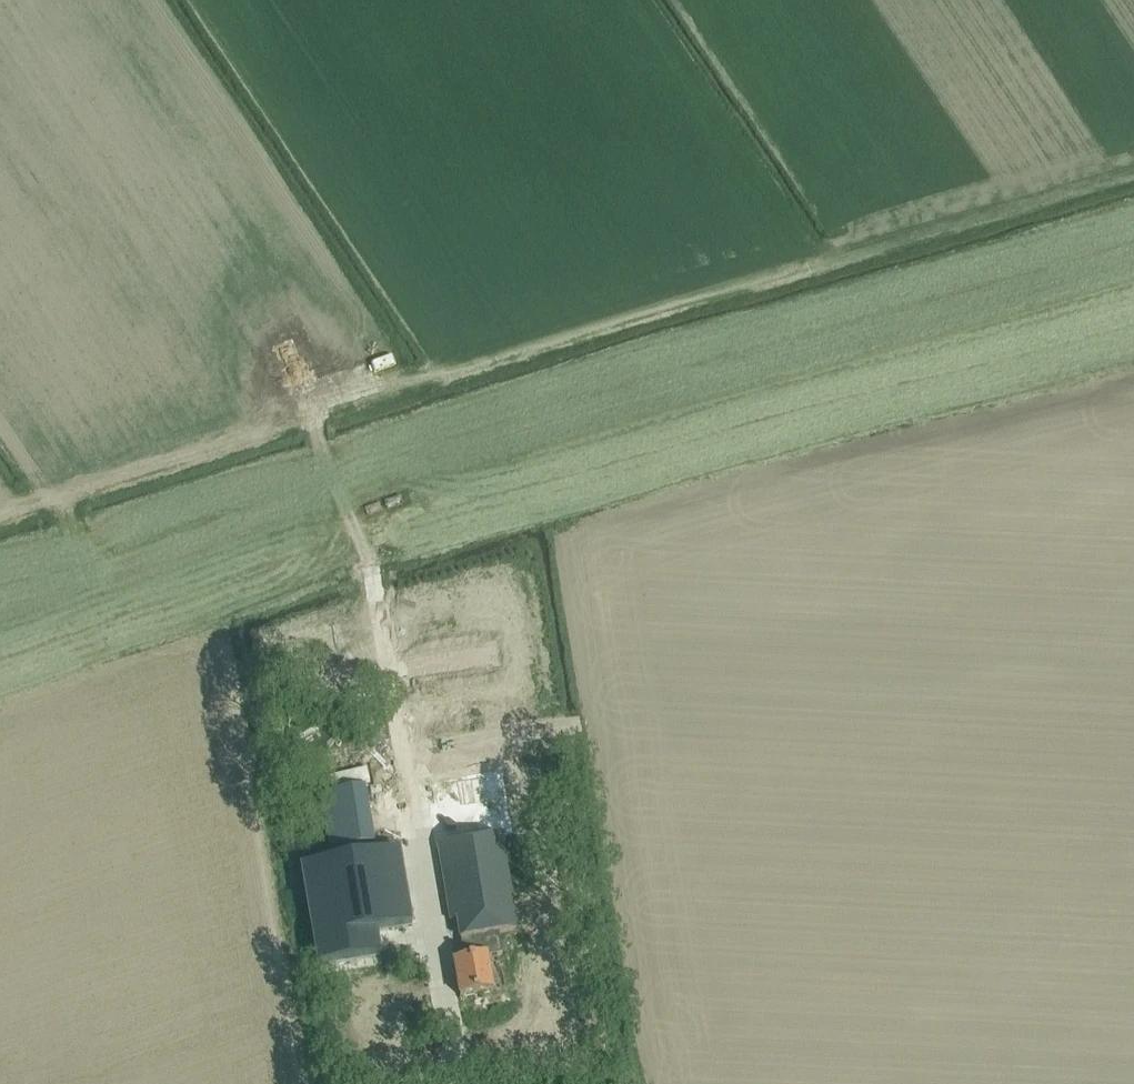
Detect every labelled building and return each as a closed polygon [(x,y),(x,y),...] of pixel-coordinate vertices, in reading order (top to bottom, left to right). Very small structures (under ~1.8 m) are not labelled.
[(364,787),(321,794),(330,850),(373,843),(364,787)] [(502,955),(498,933),(517,930),(501,836),(438,846),(450,922),(456,921),(459,940),(461,939),(464,959),(454,961),(460,997),(493,992),(487,957),(502,955)] [(399,850),(301,867),(317,965),(380,955),(376,930),(412,924),(399,850)]
